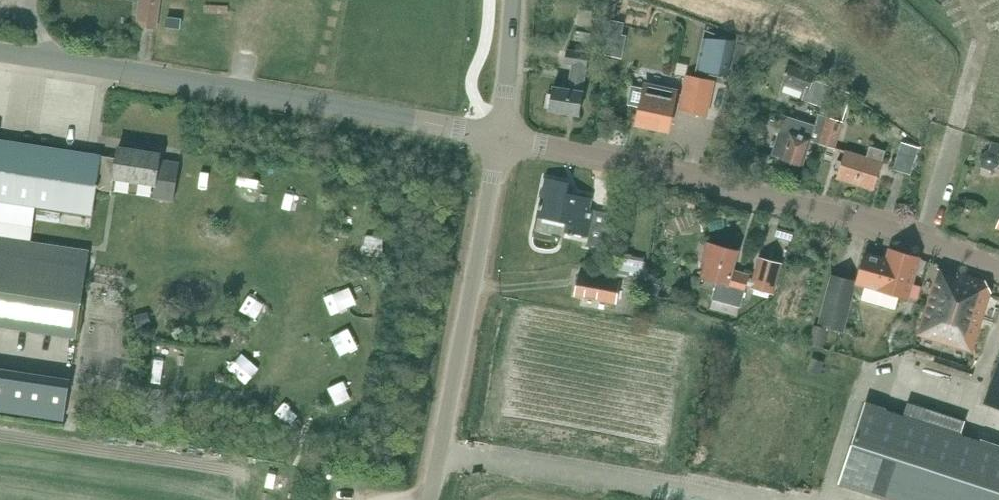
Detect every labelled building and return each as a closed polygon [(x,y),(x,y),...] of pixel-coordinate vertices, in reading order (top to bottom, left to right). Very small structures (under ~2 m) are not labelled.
[(137,26),(157,29),(161,0),(141,0),(137,26)] [(579,10),(576,25),(591,27),(593,12),(579,10)] [(610,33),(606,51),(618,53),(622,35),(620,35),(622,23),(611,21),(608,33),(610,33)] [(734,42),(707,42),(702,60),(698,59),(694,75),(713,79),(713,77),(726,80),(736,41),(735,41),(734,42)] [(747,46),(738,44),(734,62),(742,64),(742,66),(755,69),(761,48),(747,44),(747,46)] [(549,94),(547,106),(551,107),(550,110),(580,115),(584,91),(583,91),(587,66),(588,66),(590,53),(567,50),(565,63),(573,64),(569,89),(554,87),(553,95),(549,94)] [(824,108),(832,86),(819,82),(821,76),(789,65),(780,92),(824,108)] [(674,93),(672,102),(681,104),(680,110),(707,115),(714,82),(687,76),(683,95),(674,93)] [(632,86),(629,103),(641,105),(637,124),(668,131),(672,110),(671,110),(672,102),(674,93),(675,91),(645,85),(644,88),(632,86)] [(838,89),(828,117),(819,144),(834,149),(852,94),(838,89)] [(725,94),(723,104),(732,106),(734,96),(725,94)] [(811,142),(819,144),(828,117),(819,114),(815,125),(785,116),(771,156),(780,159),(780,160),(802,167),(811,142)] [(101,153),(0,138),(0,324),(75,335),(89,248),(31,239),(36,205),(92,213),(95,188),(101,153)] [(902,143),(894,170),(911,175),(919,148),(902,143)] [(101,153),(95,188),(103,189),(105,175),(156,182),(154,195),(174,198),(180,161),(160,158),(161,151),(118,144),(116,157),(102,155),(102,153),(101,153)] [(846,149),(836,181),(874,193),(884,161),(883,161),(886,152),(870,147),(867,156),(846,149)] [(981,158),(982,167),(991,171),(998,165),(998,164),(998,155),(989,151),(981,158)] [(539,210),(537,218),(567,224),(565,232),(590,237),(595,212),(589,211),(591,199),(567,194),(569,184),(545,179),(540,206),(539,206),(538,210),(539,210)] [(705,259),(701,275),(718,280),(717,284),(713,300),(740,307),(744,290),(746,282),(755,285),(755,287),(769,290),(772,280),(776,281),(781,260),(763,256),(757,278),(748,275),(748,273),(732,269),(737,249),(713,243),(708,260),(705,259)] [(858,282),(857,285),(907,299),(907,297),(911,284),(918,259),(890,251),(887,260),(887,261),(866,255),(858,282)] [(620,257),(615,282),(619,287),(643,291),(647,263),(620,257)] [(938,269),(917,336),(921,337),(921,338),(933,342),(933,341),(972,354),(992,291),(987,282),(955,272),(954,274),(938,269)] [(578,275),(573,296),(615,305),(619,287),(615,282),(578,275)] [(817,322),(811,342),(824,346),(829,327),(845,331),(857,285),(858,282),(831,275),(818,322),(817,322)] [(646,282),(644,293),(658,295),(660,285),(646,282)] [(911,284),(907,297),(917,299),(920,286),(911,284)] [(63,417),(69,376),(0,366),(0,407),(63,417)] [(987,405),(998,409),(998,366),(987,405)] [(867,404),(843,481),(903,499),(998,499),(998,446),(867,404)]
